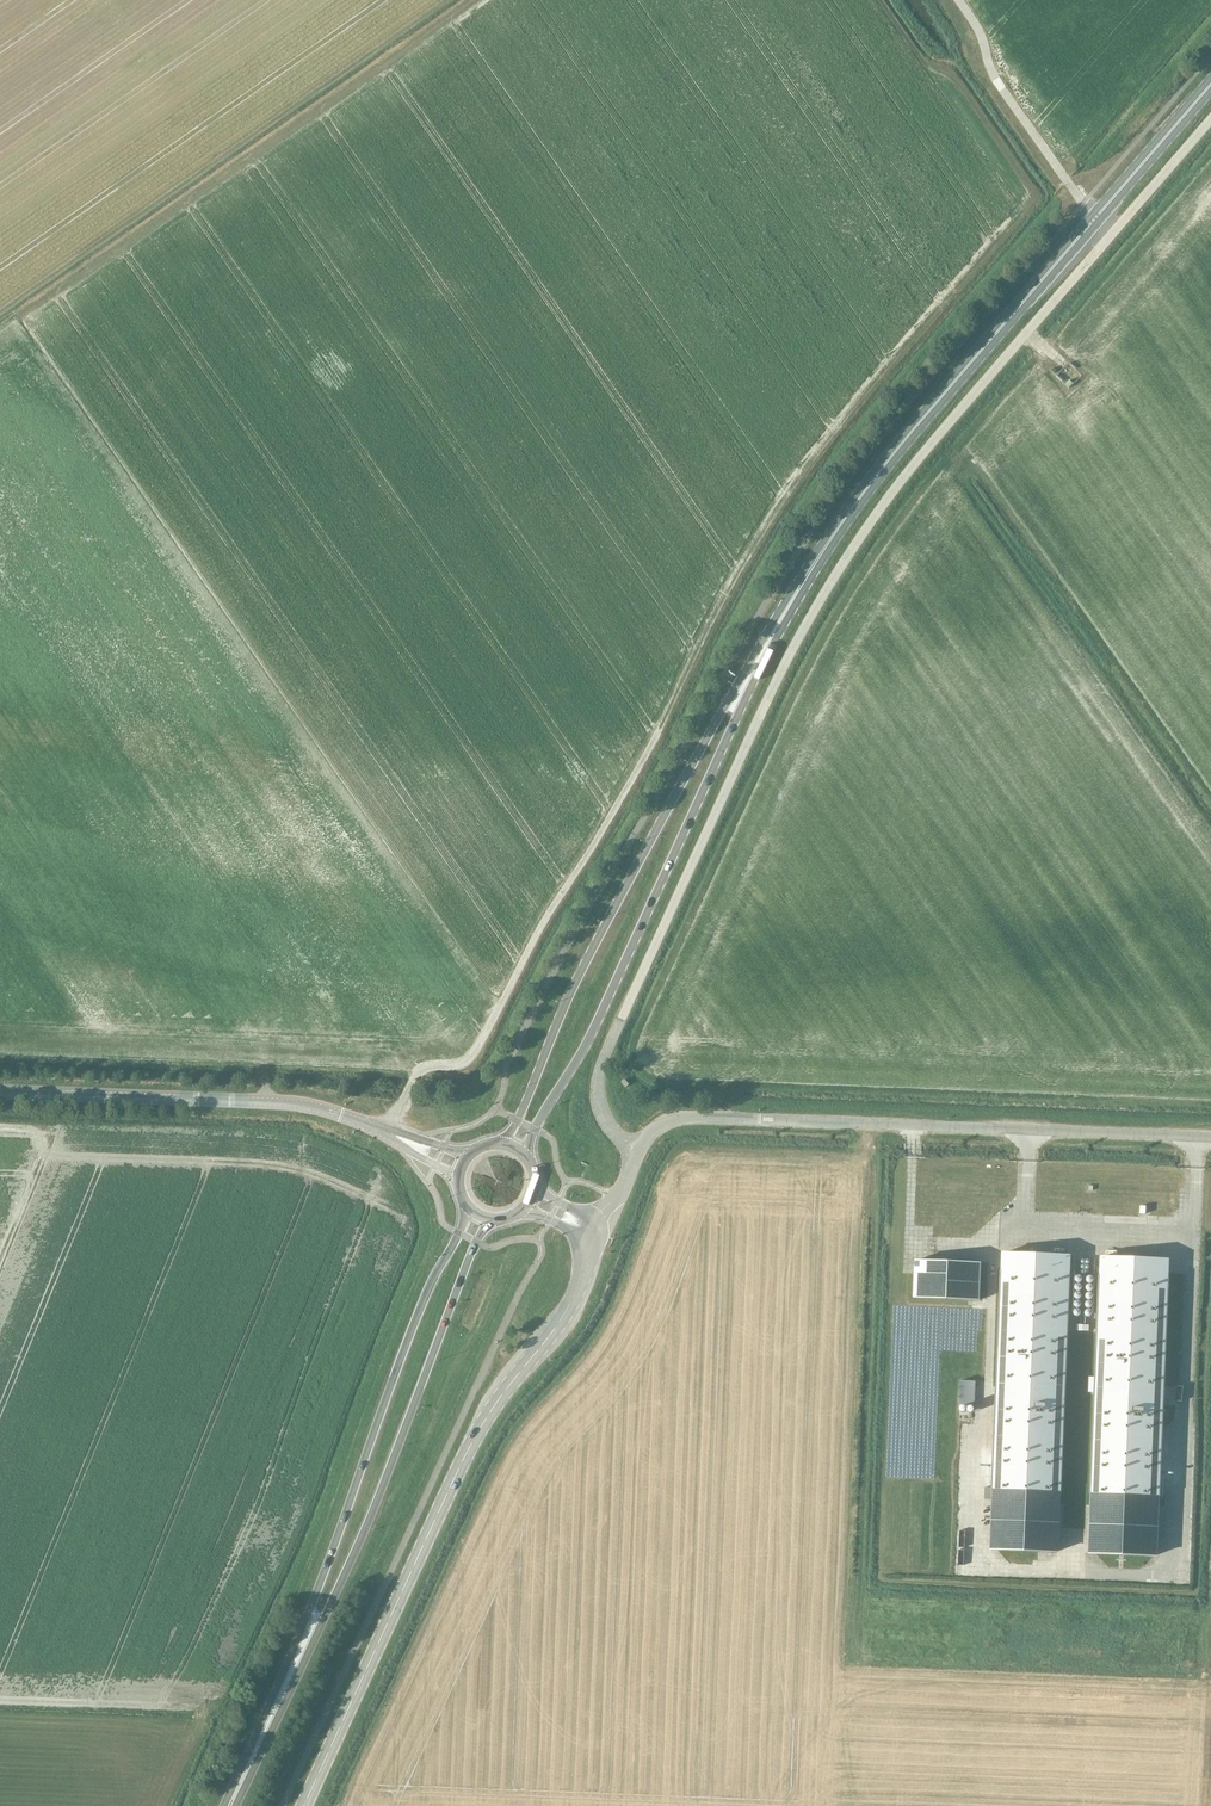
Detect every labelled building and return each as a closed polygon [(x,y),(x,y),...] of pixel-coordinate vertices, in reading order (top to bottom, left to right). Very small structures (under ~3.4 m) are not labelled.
[(1043,343),(1036,350),(1053,366),(1060,359),(1043,343)] [(520,1109),(529,1078),(522,1076),(513,1107),(520,1109)] [(963,1157),(963,1168),(978,1168),(978,1157),(963,1157)] [(992,1550),(1056,1552),(1068,1255),(1004,1253),(994,1487),(985,1487),(985,1499),(994,1499),(992,1550)] [(1155,1556),(1167,1259),(1102,1256),(1090,1554),(1155,1556)] [(916,1260),(914,1298),(979,1300),(980,1263),(916,1260)] [(959,1405),(972,1405),(973,1381),(960,1381),(959,1405)]
